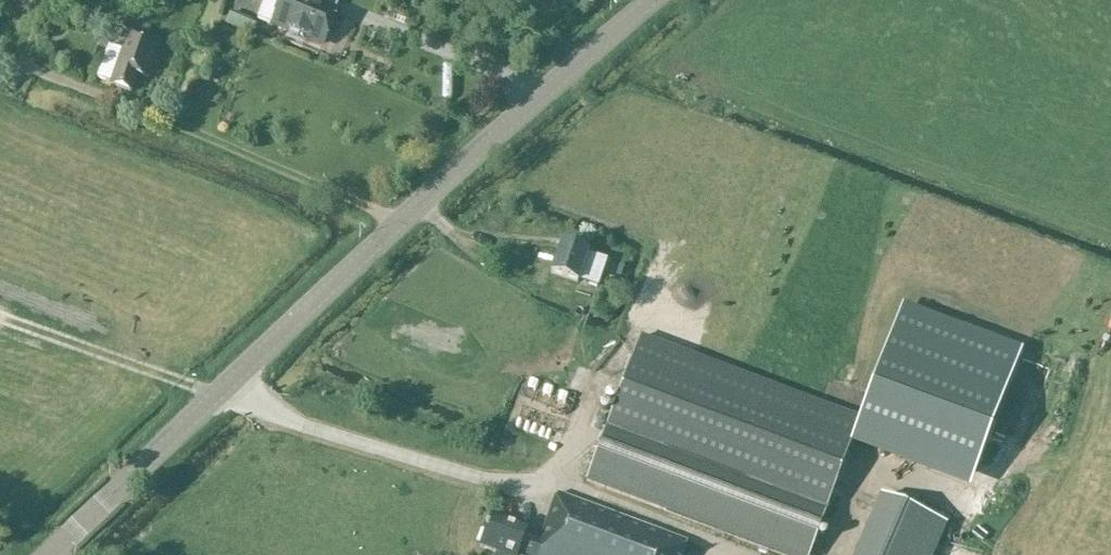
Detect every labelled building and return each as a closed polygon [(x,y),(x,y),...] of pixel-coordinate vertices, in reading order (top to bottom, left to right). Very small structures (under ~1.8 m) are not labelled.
[(280,1),(268,31),(321,51),(341,0),(280,0),(280,1)] [(157,46),(130,35),(112,85),(130,93),(136,77),(145,80),(157,46)] [(588,253),(563,244),(553,274),(577,282),(580,276),(594,281),(599,266),(585,261),(588,253)] [(632,255),(619,251),(613,267),(627,272),(632,255)] [(601,444),(586,484),(776,554),(810,554),(860,421),(640,339),(601,444)] [(536,406),(562,416),(562,415),(563,415),(566,409),(538,399),(536,406)] [(943,513),(875,488),(850,554),(927,554),(943,513)] [(496,554),(684,554),(687,543),(560,492),(540,543),(526,538),(529,531),(491,517),(480,548),(496,554)]
